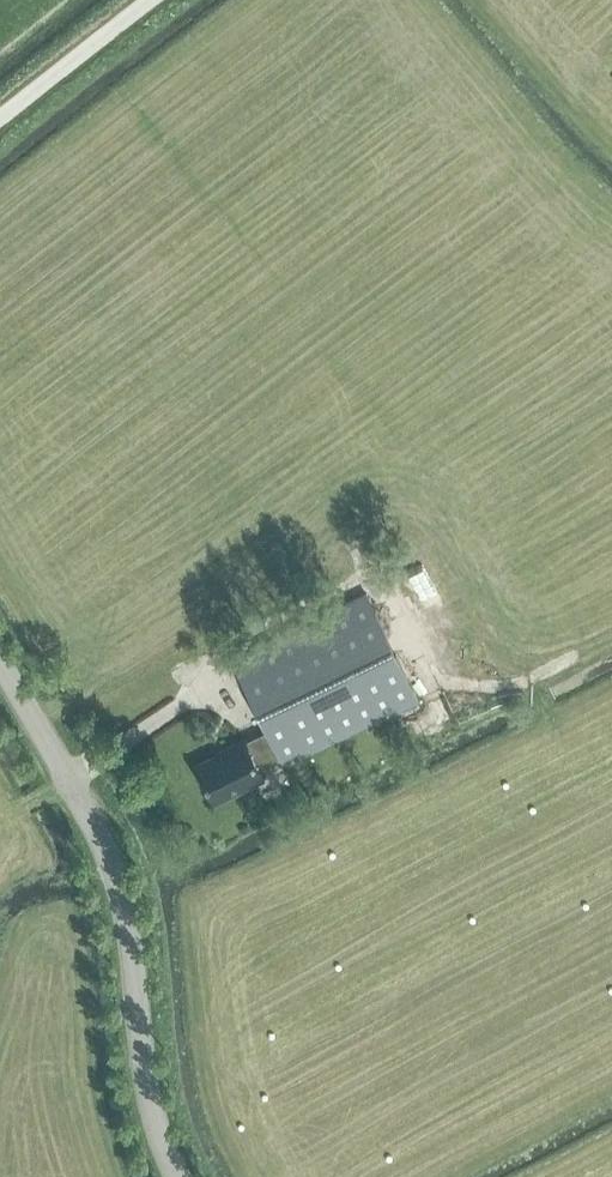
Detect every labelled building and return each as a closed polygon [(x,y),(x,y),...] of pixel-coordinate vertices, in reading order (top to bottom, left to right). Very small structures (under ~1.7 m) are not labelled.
[(365,594),(231,659),(266,732),(244,742),(243,739),(224,748),(225,750),(195,765),(213,802),(262,779),(258,770),(279,760),(282,766),(417,701),(365,594)] [(405,714),(417,739),(450,719),(441,698),(405,714)]
